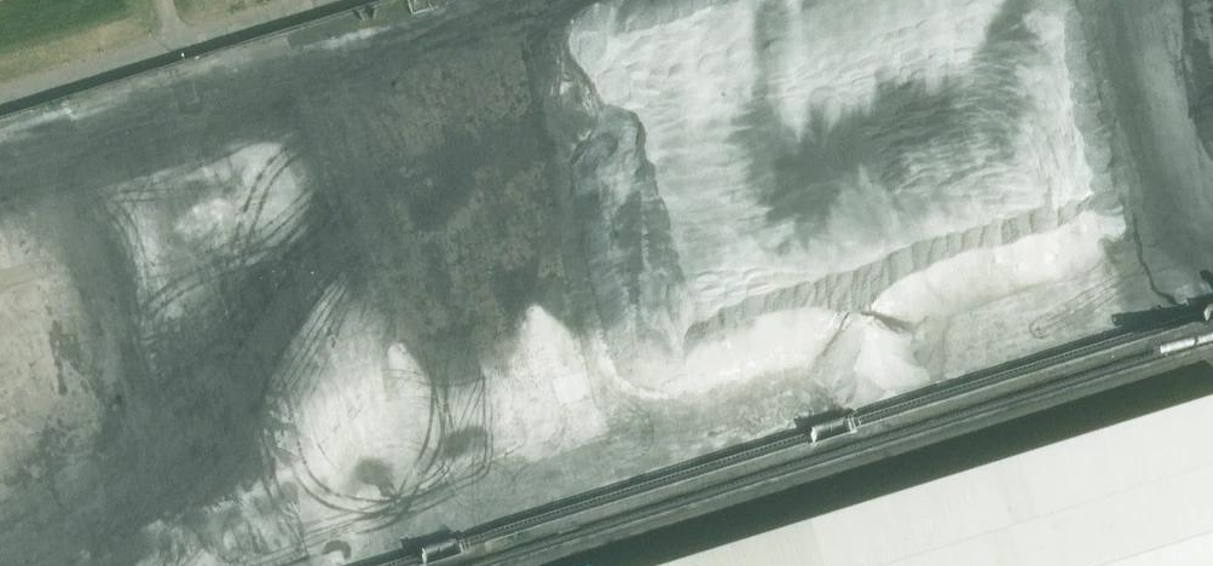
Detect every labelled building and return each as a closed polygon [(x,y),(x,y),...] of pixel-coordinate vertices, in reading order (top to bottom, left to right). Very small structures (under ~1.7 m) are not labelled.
[(609,565),(1212,565),(1212,407),(609,565)]
